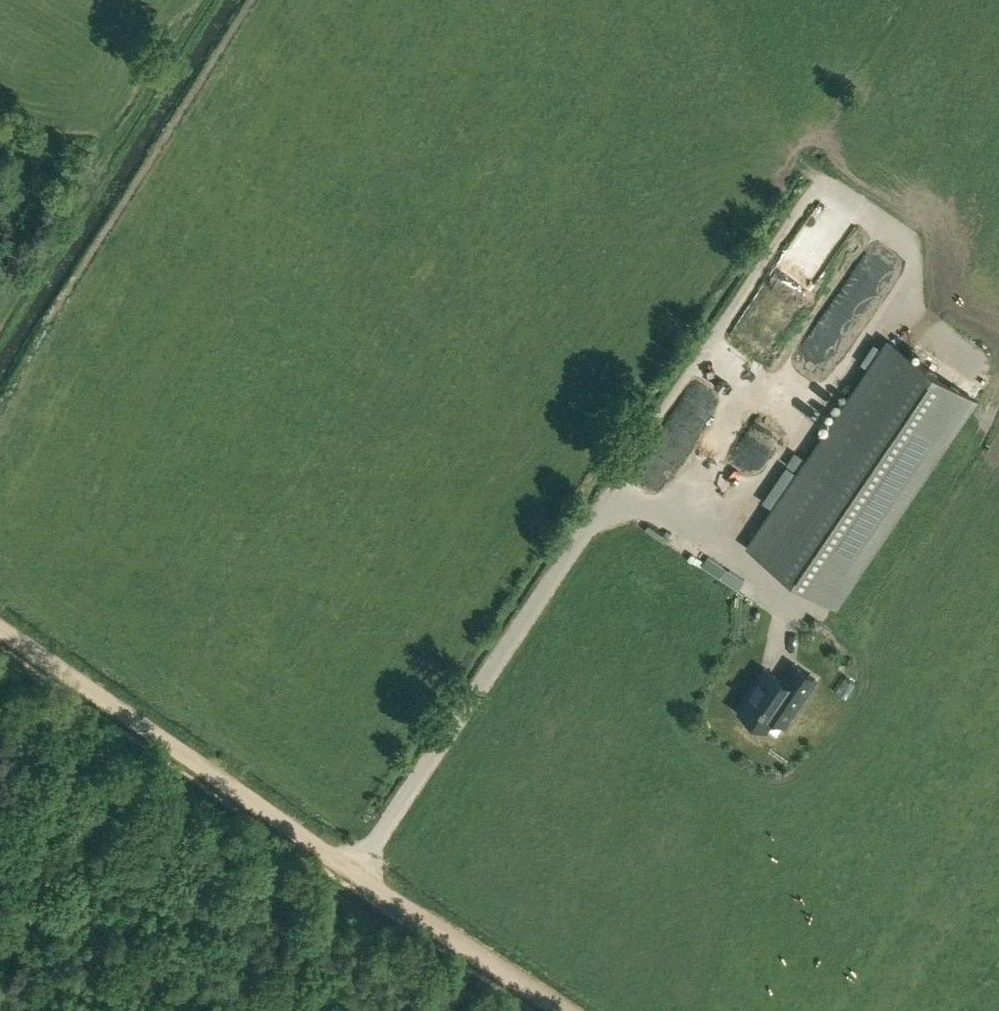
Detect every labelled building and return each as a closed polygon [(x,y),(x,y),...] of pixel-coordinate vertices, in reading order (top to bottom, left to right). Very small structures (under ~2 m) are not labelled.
[(974,398),(890,341),(775,509),(773,508),(747,545),(834,604),(974,398)] [(794,664),(783,681),(766,669),(754,687),(755,688),(740,710),(743,713),(743,716),(750,721),(754,720),(766,728),(774,717),(785,725),(816,679),(794,664)]
